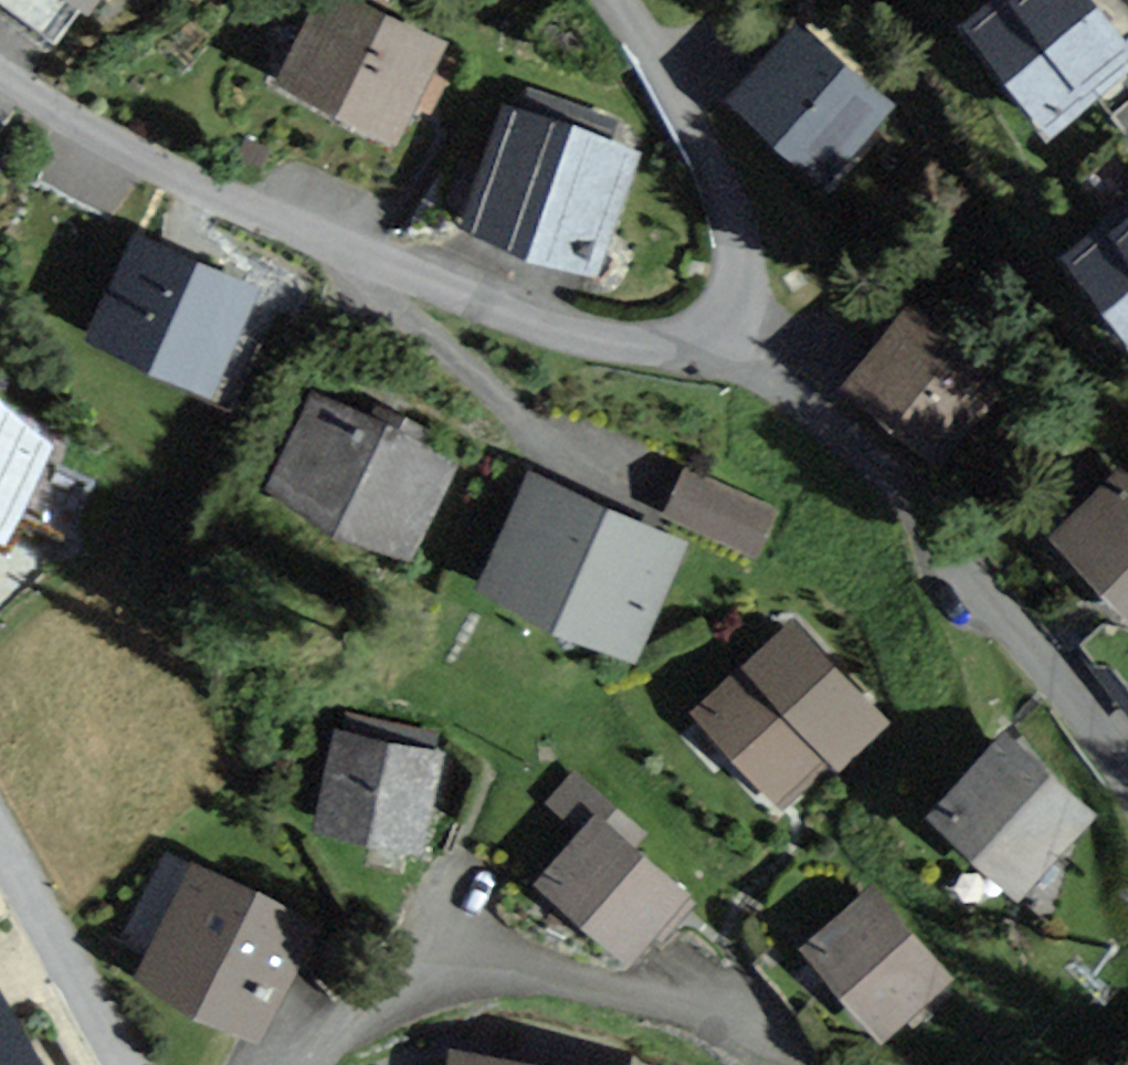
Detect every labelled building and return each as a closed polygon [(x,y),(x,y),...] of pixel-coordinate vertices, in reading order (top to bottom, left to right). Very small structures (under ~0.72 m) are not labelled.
[(91,20),(106,0),(63,0),(91,20)] [(365,0),(318,0),(276,81),(395,141),(446,41),(365,0)] [(1098,0),(997,0),(972,21),(1049,115),(1127,50),(1127,36),(1098,0)] [(892,109),(798,25),(728,102),(823,186),(892,109)] [(641,151),(505,104),(461,228),(598,275),(641,151)] [(1121,224),(1114,216),(1066,256),(1127,330),(1127,218),(1121,224)] [(262,290),(139,234),(89,344),(212,400),(262,290)] [(1005,381),(908,304),(844,384),(942,461),(1005,381)] [(462,455),(314,389),(263,501),(411,568),(462,455)] [(53,457),(0,433),(0,560),(4,562),(53,457)] [(776,509),(684,467),(661,515),(753,558),(776,509)] [(1121,467),(1049,539),(1127,616),(1127,474),(1121,467)] [(689,541),(533,472),(481,590),(637,659),(689,541)] [(891,722),(795,621),(694,717),(781,809),(833,760),(842,769),(891,722)] [(439,747),(331,728),(313,831),(421,849),(439,747)] [(1097,815),(1006,731),(932,811),(1023,895),(1097,815)] [(611,821),(621,810),(574,769),(544,802),(581,835),(540,883),(634,966),(696,896),(611,821)] [(321,921),(199,865),(144,983),(265,1039),(321,921)] [(957,980),(874,887),(801,951),(885,1045),(957,980)] [(0,982),(0,1064),(45,1064),(0,982)] [(452,1049),(449,1064),(552,1064),(452,1049)]
